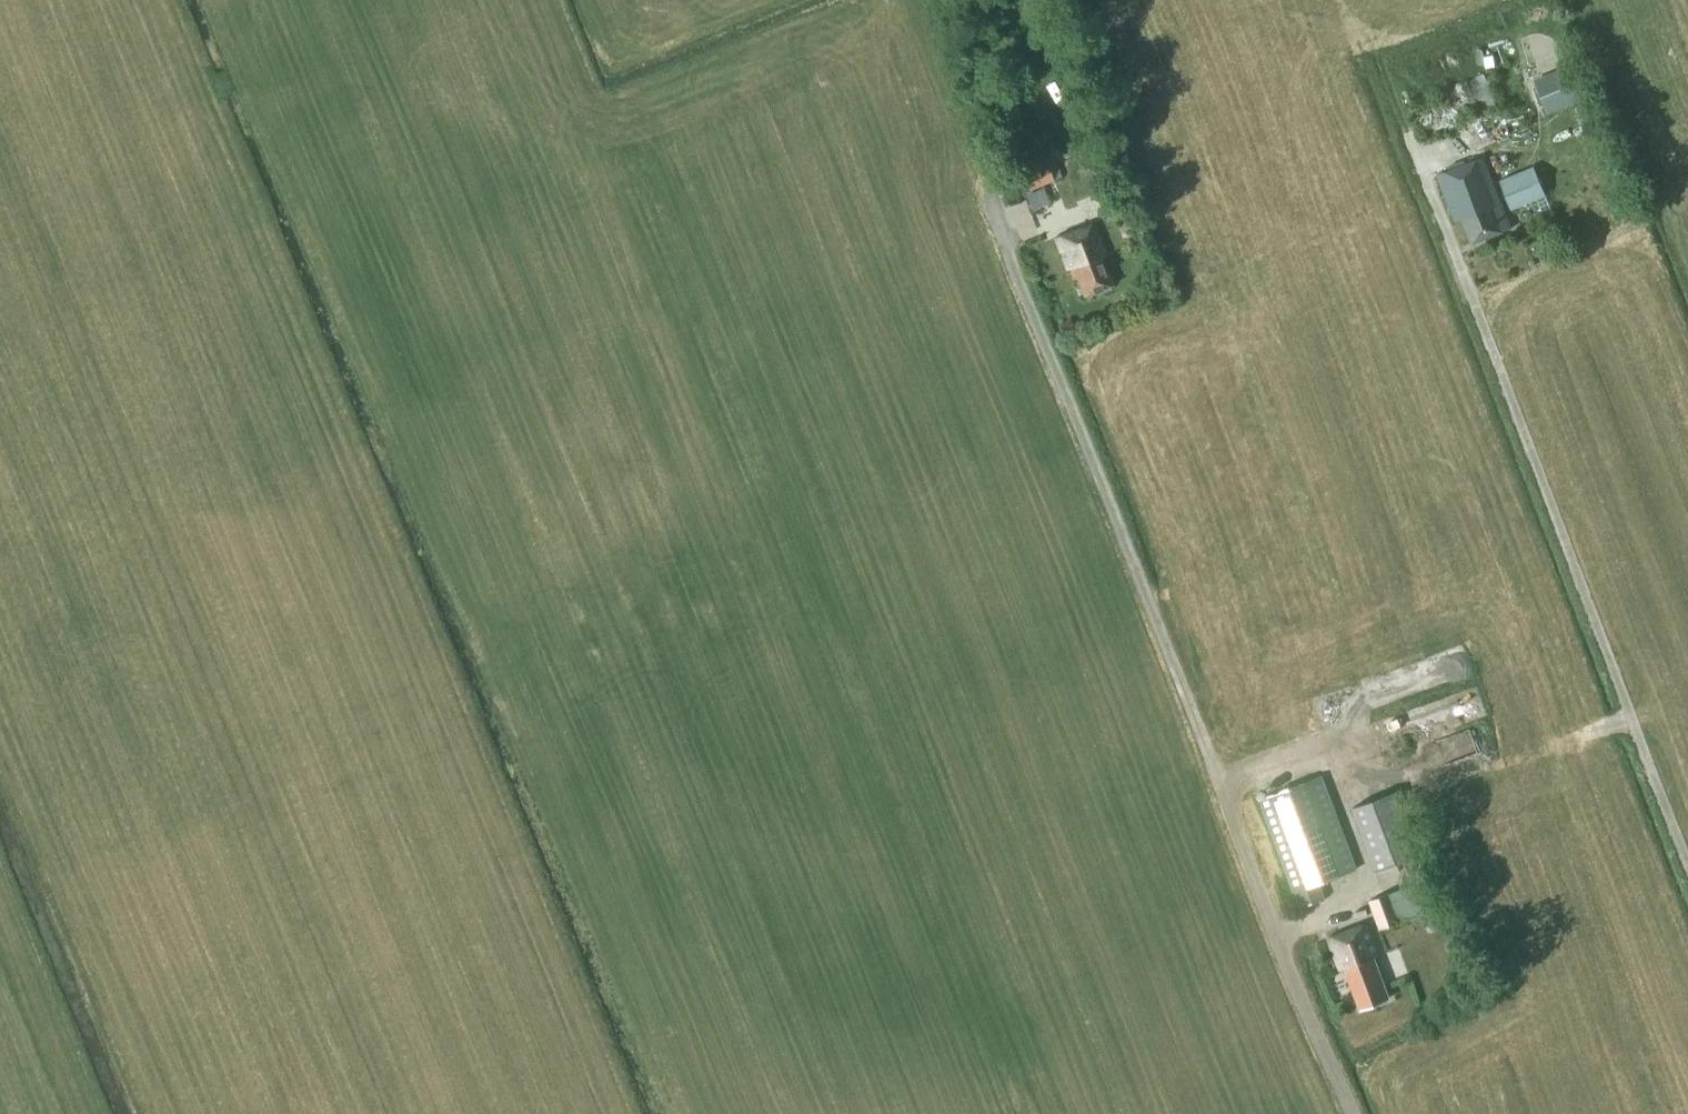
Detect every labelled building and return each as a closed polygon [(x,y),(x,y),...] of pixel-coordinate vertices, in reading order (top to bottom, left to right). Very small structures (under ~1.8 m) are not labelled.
[(1538,86),(1549,112),(1582,98),(1568,65),(1548,73),(1551,81),(1538,86)] [(1455,128),(1500,109),(1484,72),(1441,91),(1455,128)] [(996,92),(1005,127),(1028,122),(1020,86),(996,92)] [(1448,130),(1439,108),(1417,117),(1425,140),(1448,130)] [(1483,156),(1438,173),(1456,220),(1464,217),(1473,241),(1512,226),(1503,202),(1500,204),(1498,200),(1500,199),(1483,156)] [(1031,211),(1043,206),(1036,186),(1053,179),(1047,163),(1017,175),(1031,211)] [(1504,191),(1511,209),(1526,202),(1546,194),(1535,167),(1515,175),(1515,173),(1499,179),(1504,191)] [(1101,255),(1106,254),(1093,222),(1055,237),(1068,268),(1072,267),(1084,295),(1112,284),(1101,255)] [(1323,774),(1261,798),(1301,906),(1326,897),(1320,882),(1358,868),(1323,774)] [(1377,869),(1420,853),(1396,791),(1354,806),(1377,869)] [(1407,885),(1371,899),(1381,927),(1418,913),(1441,905),(1430,877),(1407,885)] [(1374,955),(1379,954),(1367,922),(1329,937),(1341,968),(1346,966),(1361,1008),(1390,997),(1374,955)]
